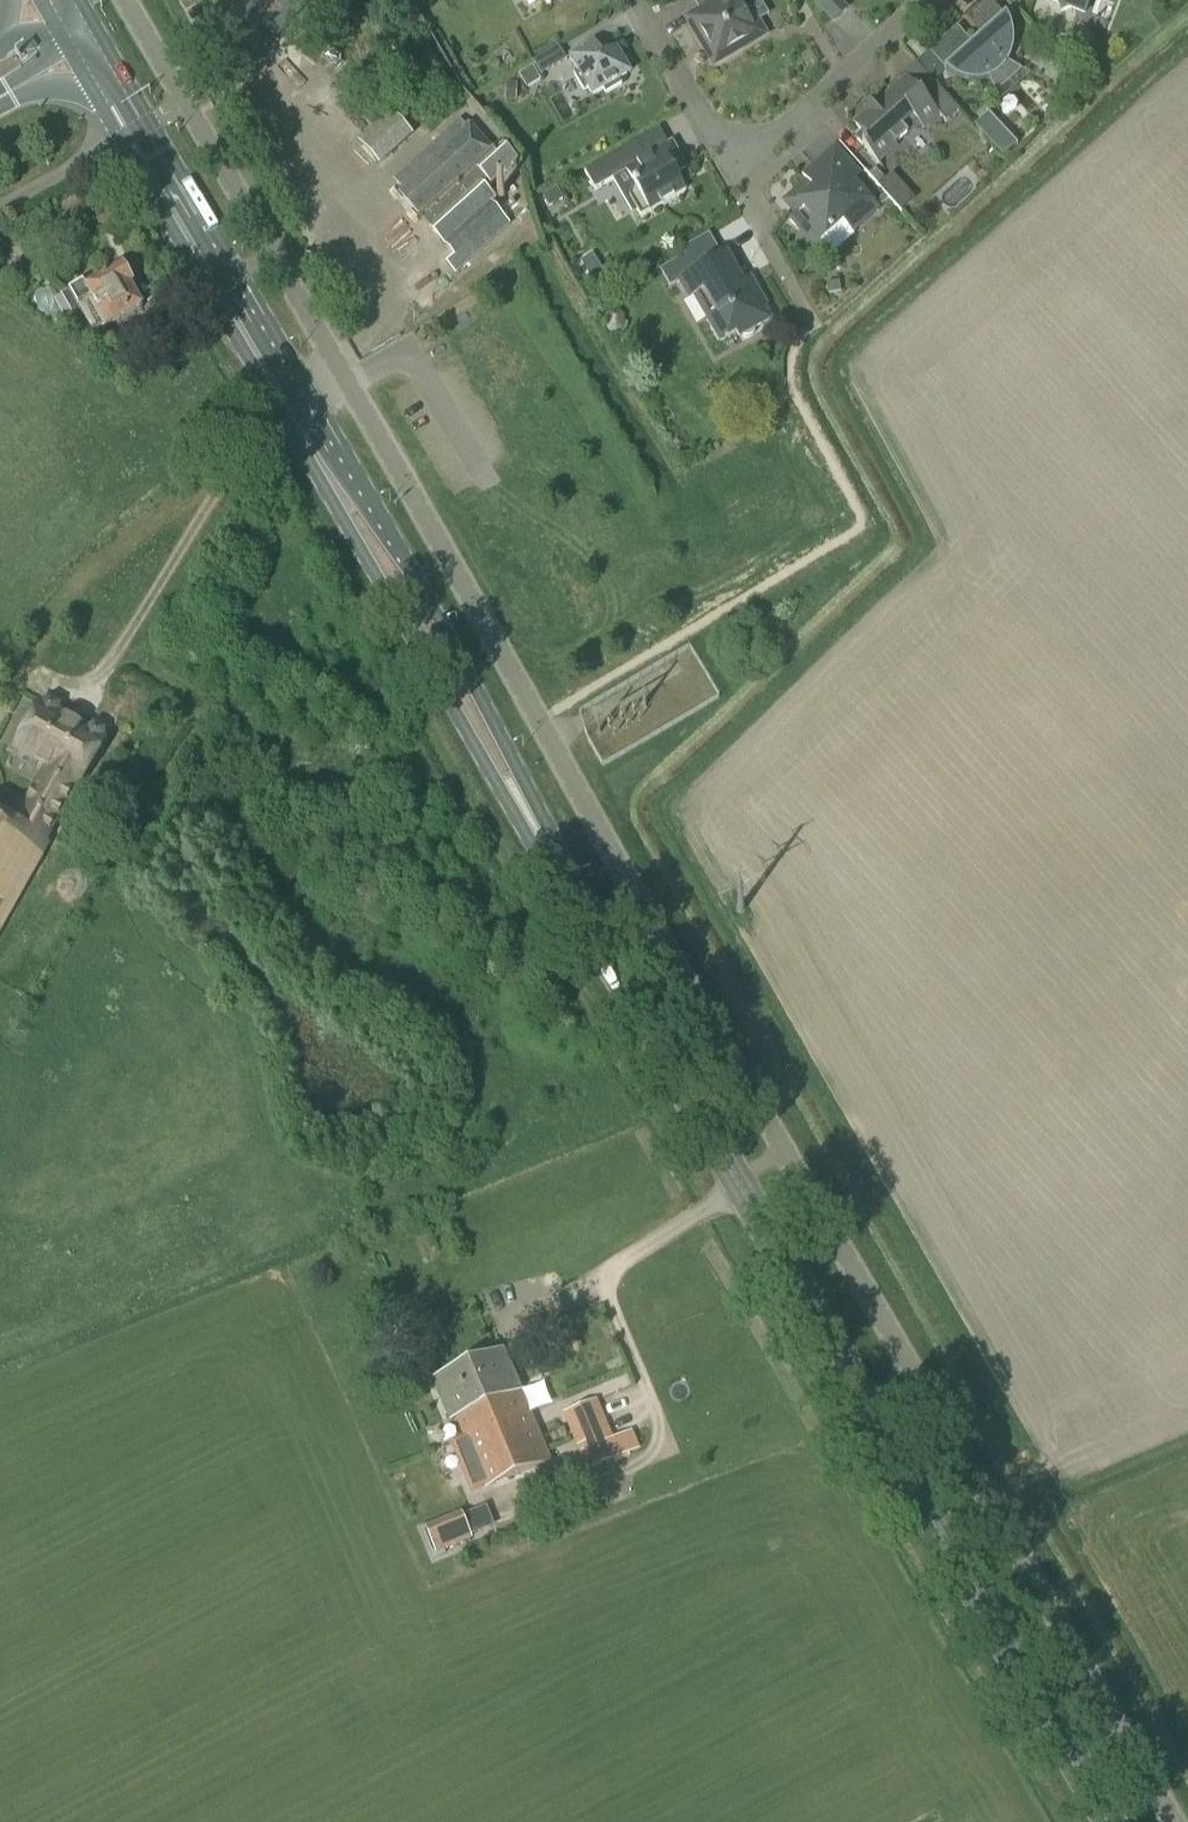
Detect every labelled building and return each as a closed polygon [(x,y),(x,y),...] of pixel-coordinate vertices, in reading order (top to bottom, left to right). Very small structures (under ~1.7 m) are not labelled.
[(271,45),(314,0),(247,0),(194,57),(228,91),(271,45)] [(689,19),(715,63),(764,34),(757,22),(770,15),(761,0),(720,0),(689,19)] [(849,9),(841,0),(811,0),(834,24),(849,9)] [(989,78),(1000,71),(1008,62),(1012,51),(1013,38),(1011,27),(1005,16),(990,0),(987,0),(966,19),(982,37),(974,44),(958,26),(929,52),(945,71),(944,72),(946,73),(955,79),(966,82),(978,82),(989,78)] [(1088,10),(1092,0),(1061,0),(1088,10)] [(593,95),(604,89),(606,93),(622,83),(620,79),(631,73),(616,48),(603,56),(595,43),(571,57),(579,71),(574,74),(583,90),(588,87),(593,95)] [(533,66),(519,74),(527,88),(541,80),(533,66)] [(924,97),(907,78),(855,125),(864,134),(857,139),(878,162),(920,124),(924,128),(939,114),(946,122),(960,110),(937,85),(924,97)] [(1004,157),(1017,144),(989,113),(975,125),(1004,157)] [(374,145),(391,161),(419,132),(403,116),(374,145)] [(466,126),(460,120),(394,180),(400,187),(396,190),(421,220),(422,219),(455,255),(447,262),(455,272),(464,265),(510,225),(492,205),(497,201),(487,190),(519,161),(503,143),(494,151),(471,126),(469,124),(466,126)] [(641,216),(650,211),(650,212),(685,192),(672,169),(683,162),(672,143),(647,158),(637,142),(585,172),(595,189),(623,173),(632,188),(628,201),(635,212),(638,211),(641,216)] [(854,234),(881,209),(856,181),(862,175),(836,146),(802,176),(806,180),(782,201),(795,216),(790,220),(791,220),(794,223),(801,227),(805,226),(809,225),(823,240),(843,222),(854,234)] [(755,332),(756,329),(772,320),(764,307),(767,305),(750,278),(744,281),(727,253),(696,271),(687,254),(660,270),(670,286),(680,281),(690,299),(695,296),(721,342),(738,333),(741,337),(742,337),(749,337),(753,335),(755,332)] [(95,335),(143,308),(130,287),(133,286),(123,268),(86,289),(93,301),(80,309),(95,335)] [(842,292),(840,281),(827,283),(828,294),(842,292)] [(50,700),(44,703),(41,702),(14,749),(47,767),(15,823),(0,814),(0,935),(52,845),(47,840),(77,787),(79,788),(107,739),(103,737),(105,730),(95,725),(89,728),(59,711),(60,705),(50,700)] [(491,1428),(512,1478),(550,1461),(503,1350),(487,1357),(491,1368),(487,1369),(510,1420),(491,1428)] [(465,1439),(491,1428),(510,1420),(487,1369),(491,1368),(487,1357),(433,1380),(451,1422),(457,1420),(465,1439)] [(598,1400),(563,1415),(586,1471),(640,1448),(634,1431),(615,1439),(598,1400)] [(486,1489),(512,1478),(491,1428),(465,1439),(486,1489)] [(436,1554),(473,1539),(462,1512),(425,1527),(436,1554)]
